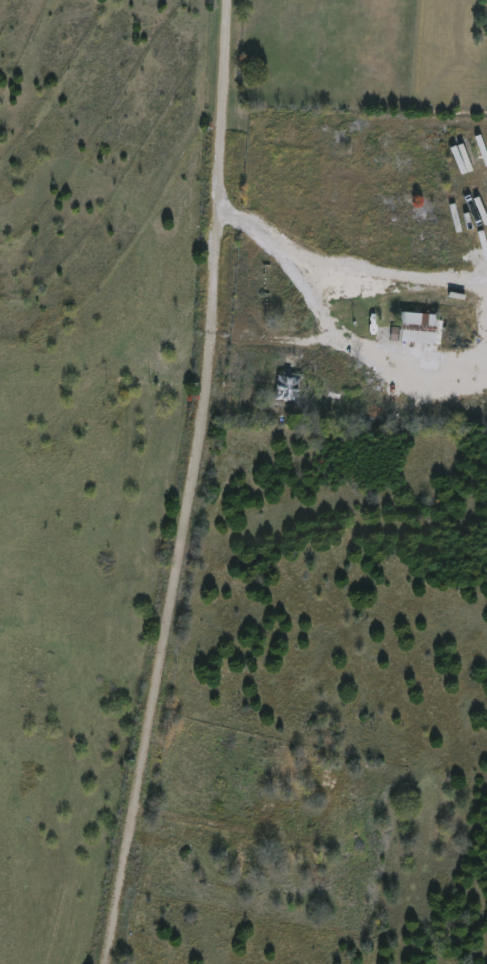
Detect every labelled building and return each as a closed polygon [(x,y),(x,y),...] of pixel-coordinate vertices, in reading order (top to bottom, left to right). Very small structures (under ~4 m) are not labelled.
[(435,344),(392,342),(392,332),(399,332),(400,313),(436,315),(435,344)] [(297,404),(275,401),(279,375),(287,376),(290,355),(304,358),(297,404)]
